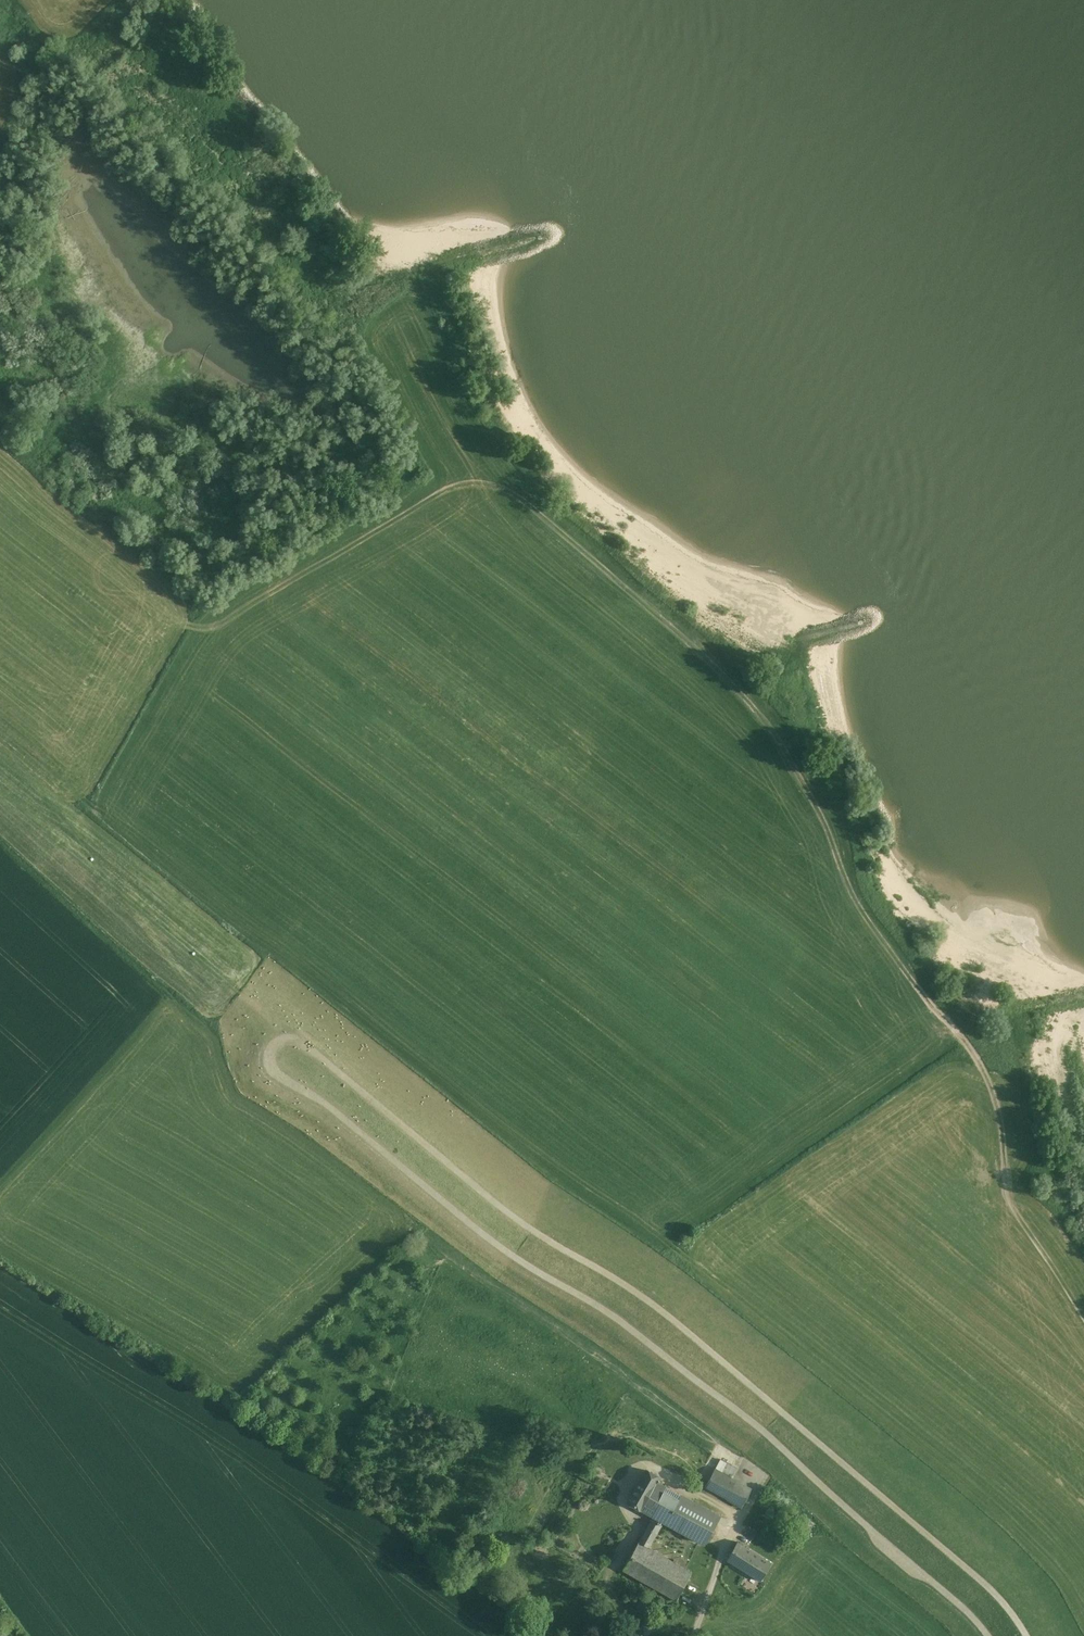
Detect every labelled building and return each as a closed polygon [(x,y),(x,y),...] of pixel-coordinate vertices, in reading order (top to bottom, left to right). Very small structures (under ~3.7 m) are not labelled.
[(764,1485),(722,1465),(711,1487),(753,1508),(764,1485)] [(627,1503),(640,1509),(654,1483),(657,1477),(644,1470),(627,1503)] [(663,1521),(666,1523),(680,1497),(654,1483),(640,1509),(652,1516),(663,1521)] [(719,1518),(680,1497),(666,1523),(705,1544),(719,1518)] [(652,1516),(638,1541),(649,1548),(663,1521),(652,1516)] [(782,1557),(746,1537),(730,1565),(765,1585),(782,1557)] [(638,1541),(622,1570),(677,1600),(692,1571),(649,1548),(638,1541)]
